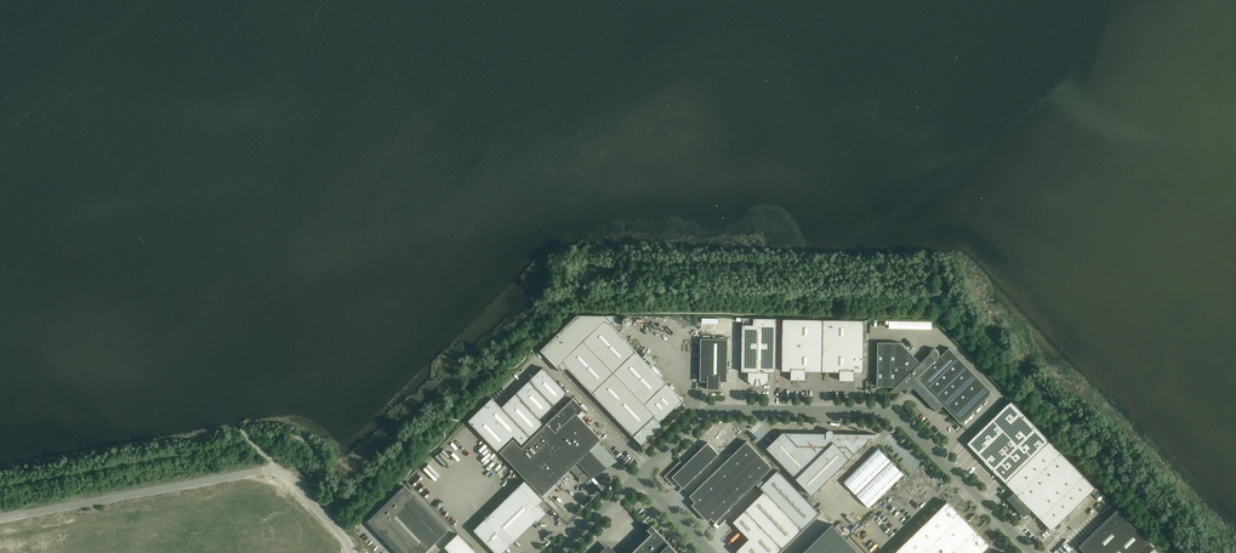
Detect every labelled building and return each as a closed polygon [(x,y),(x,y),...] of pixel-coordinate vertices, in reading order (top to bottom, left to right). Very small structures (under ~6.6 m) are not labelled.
[(618,325),(618,316),(576,315),(540,350),(561,372),(566,367),(641,445),(662,425),(659,421),(682,399),(611,327),(613,325),(618,325)] [(627,317),(626,316),(625,316),(624,317),(623,317),(623,318),(622,318),(622,319),(621,319),(621,320),(621,321),(621,322),(621,323),(622,323),(622,324),(623,325),(624,325),(625,326),(626,326),(627,326),(628,325),(629,325),(629,324),(630,323),(630,322),(630,321),(630,320),(630,319),(629,318),(629,317),(628,317),(627,317)] [(755,385),(755,386),(756,385),(757,385),(759,385),(760,385),(762,385),(762,386),(762,385),(763,385),(764,384),(765,384),(766,383),(767,383),(768,382),(768,381),(769,381),(769,380),(769,379),(769,372),(776,372),(777,319),(743,318),(742,372),(749,372),(748,379),(748,380),(749,381),(750,382),(751,382),(752,383),(753,384),(755,385)] [(854,372),(863,372),(864,320),(783,319),(782,371),(791,371),(791,379),(806,380),(806,371),(840,372),(840,380),(854,380),(854,372)] [(693,322),(673,323),(673,339),(690,339),(689,328),(693,328),(693,322)] [(658,323),(656,325),(662,331),(664,329),(658,323)] [(728,339),(701,338),(700,381),(708,381),(708,389),(720,389),(720,381),(727,382),(728,339)] [(911,390),(913,387),(937,412),(944,405),(961,423),(991,394),(989,393),(991,391),(949,348),(938,358),(936,356),(938,355),(934,350),(920,363),(901,343),(878,342),(877,386),(895,387),(891,391),(900,392),(902,390),(905,391),(905,392),(905,393),(906,393),(906,394),(907,394),(907,395),(908,395),(909,395),(910,394),(911,394),(911,393),(911,392),(911,391),(911,390)] [(491,397),(467,421),(497,451),(513,436),(521,444),(543,423),(539,419),(566,392),(542,367),(501,407),(491,397)] [(792,385),(792,400),(809,400),(809,385),(792,385)] [(572,398),(546,423),(580,459),(583,455),(591,464),(591,465),(595,470),(594,471),(596,474),(607,468),(607,467),(606,468),(589,450),(600,439),(577,415),(583,409),(572,398)] [(1009,487),(1053,444),(1011,401),(967,443),(984,461),(998,476),(999,476),(1009,487)] [(583,482),(596,474),(594,471),(595,470),(591,465),(591,464),(583,455),(580,459),(546,423),(521,447),(512,439),(499,452),(542,496),(570,469),(580,479),(579,479),(579,480),(579,481),(580,482),(581,482),(582,482),(583,482)] [(470,430),(465,435),(472,441),(476,436),(470,430)] [(876,434),(783,433),(767,448),(812,495),(871,439),(873,440),(877,436),(877,435),(877,434),(876,434)] [(476,445),(482,451),(486,447),(480,441),(476,445)] [(699,512),(760,454),(747,441),(690,496),(695,502),(692,505),(699,512)] [(683,488),(719,454),(708,442),(684,465),(680,461),(664,476),(674,487),(678,483),(683,488)] [(900,469),(875,443),(840,477),(866,503),(900,469)] [(1053,444),(1009,487),(1052,530),(1095,488),(1053,444)] [(462,456),(464,454),(456,445),(454,447),(462,456)] [(760,454),(699,512),(708,521),(711,518),(715,522),(772,467),(760,454)] [(496,456),(489,462),(491,465),(498,458),(496,456)] [(941,466),(943,465),(937,458),(935,460),(941,466)] [(537,522),(546,513),(538,504),(543,499),(509,465),(495,478),(511,494),(473,530),(495,552),(502,552),(536,520),(537,522)] [(802,529),(819,512),(778,469),(761,486),(765,491),(733,521),(750,538),(737,551),(739,552),(777,552),(802,529)] [(383,531),(382,532),(384,534),(385,533),(387,535),(385,537),(401,552),(407,552),(413,547),(419,552),(423,552),(446,531),(447,530),(403,486),(366,521),(367,522),(378,532),(381,529),(383,531)] [(1104,496),(1098,489),(1093,494),(1099,501),(1104,496)] [(550,501),(548,503),(557,511),(559,509),(550,501)] [(990,545),(947,501),(894,552),(981,552),(990,545)] [(860,505),(858,507),(864,513),(866,511),(860,505)] [(1078,546),(1085,552),(1138,552),(1149,543),(1116,509),(1078,546)] [(832,524),(802,552),(860,552),(832,524)] [(655,530),(656,530),(651,525),(647,529),(651,534),(632,552),(678,552),(655,530)] [(986,525),(980,530),(985,536),(991,531),(986,525)] [(729,540),(731,542),(742,532),(740,530),(729,540)] [(457,534),(444,547),(449,552),(476,552),(457,534)]
